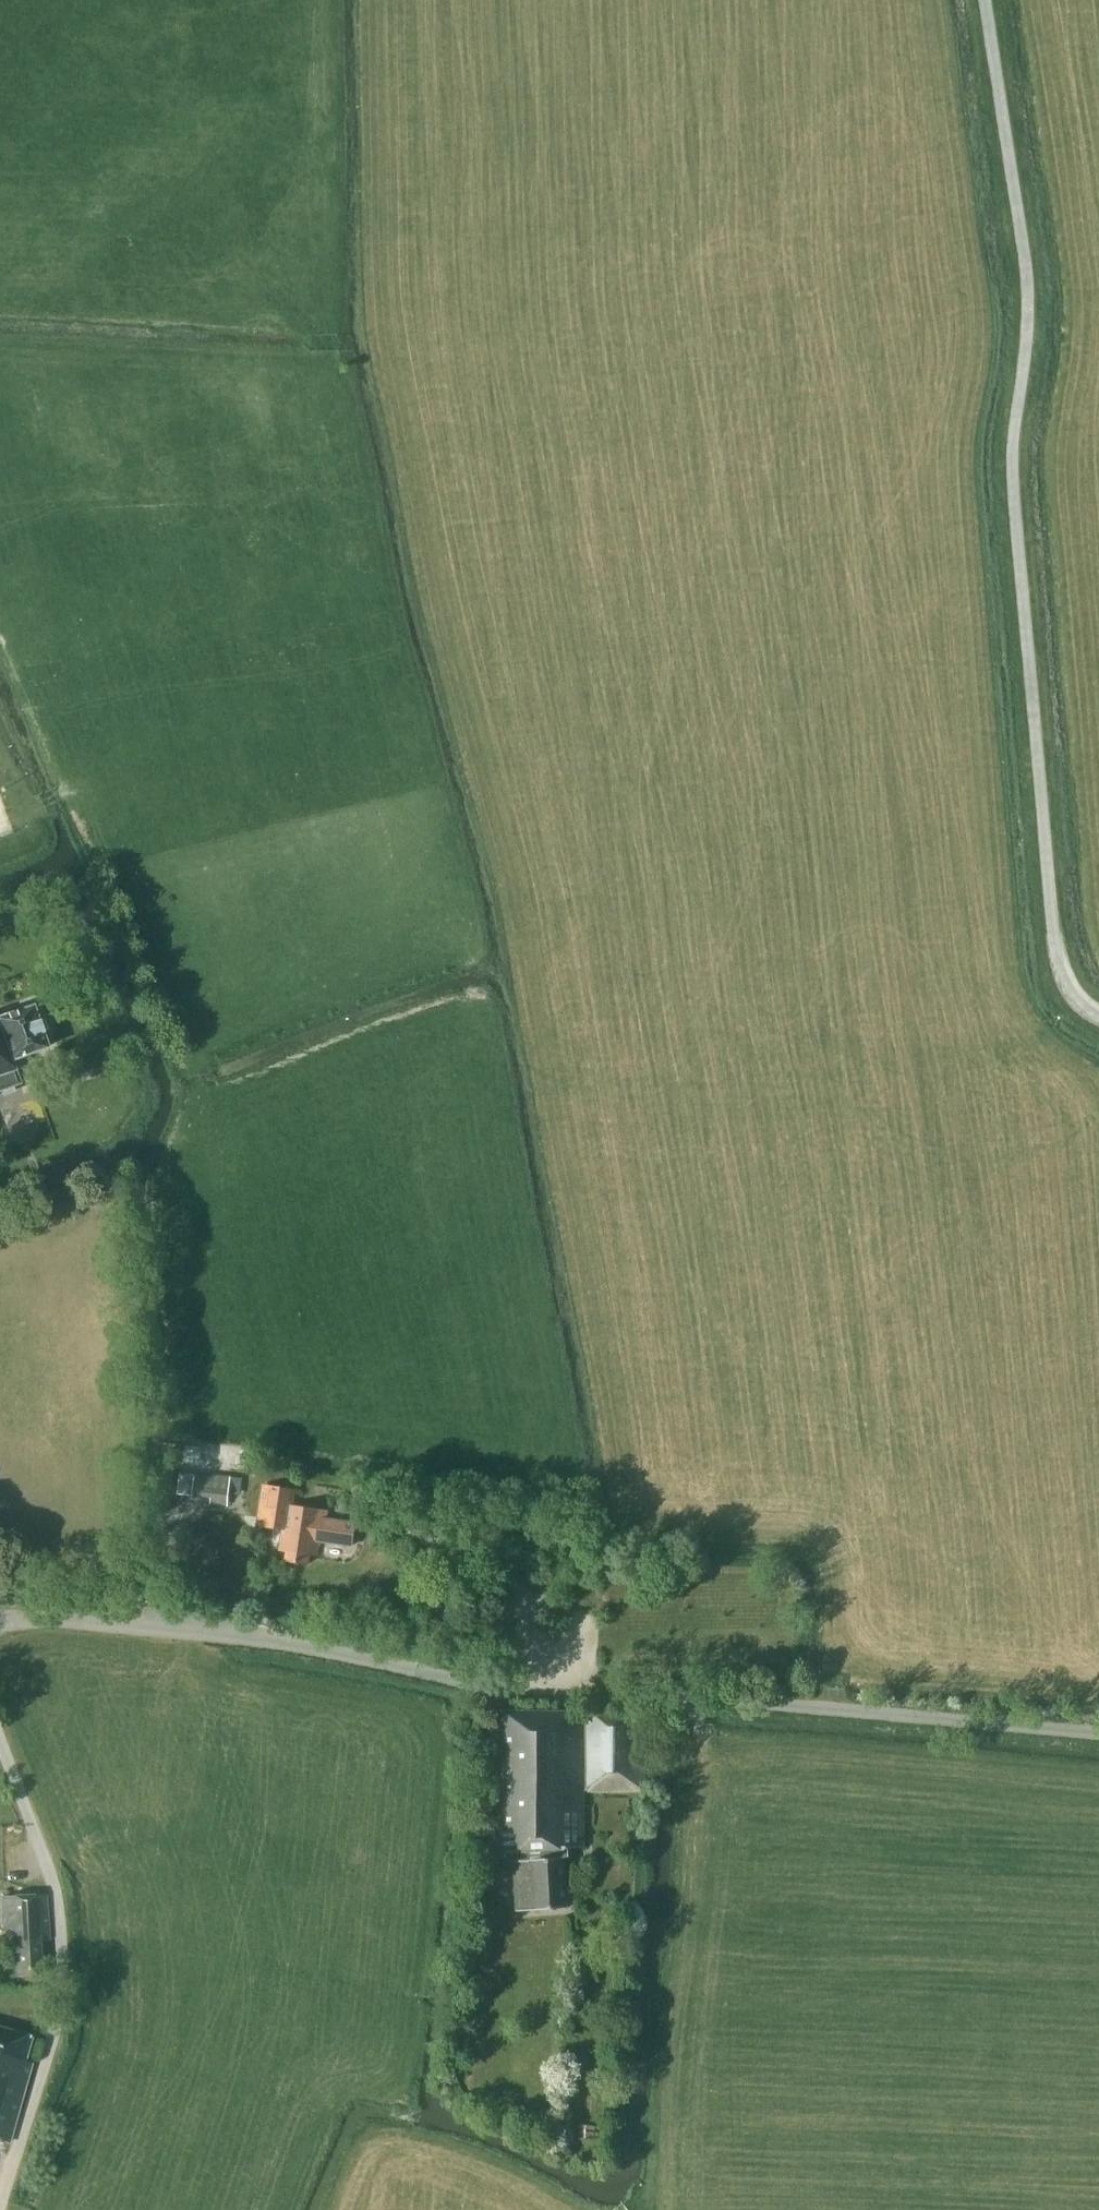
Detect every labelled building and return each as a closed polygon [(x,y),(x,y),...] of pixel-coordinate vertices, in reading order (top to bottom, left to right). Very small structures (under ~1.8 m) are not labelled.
[(22,1080),(13,1057),(49,1044),(34,1002),(0,1015),(0,1088),(22,1080)] [(250,1451),(234,1449),(233,1464),(249,1465),(250,1451)] [(241,1495),(243,1477),(195,1472),(180,1471),(178,1494),(192,1495),(192,1496),(211,1498),(210,1505),(228,1506),(229,1494),(241,1495)] [(291,1492),(262,1488),(257,1526),(281,1529),(278,1552),(287,1553),(286,1562),(308,1565),(309,1554),(317,1555),(319,1541),(351,1545),(353,1523),(323,1519),(324,1512),(289,1508),(291,1492)] [(648,1789),(648,1712),(491,1713),(491,1853),(516,1853),(516,1911),(567,1907),(567,1848),(586,1848),(586,1790),(648,1789)] [(47,1941),(45,1896),(3,1898),(4,1930),(13,1930),(13,1942),(15,1942),(16,1975),(41,1974),(40,1941),(47,1941)] [(0,2027),(0,2140),(8,2142),(31,2063),(25,2061),(32,2036),(0,2027)]
